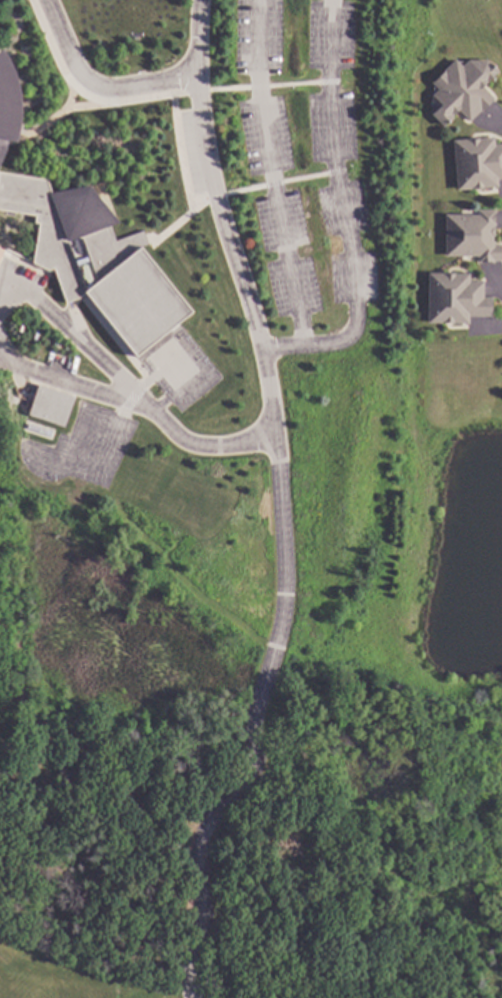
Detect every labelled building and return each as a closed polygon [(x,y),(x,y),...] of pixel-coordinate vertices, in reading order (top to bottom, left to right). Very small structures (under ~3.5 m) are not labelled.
[(2,160),(0,163),(0,52),(6,48),(19,74),(22,86),(24,98),(24,110),(22,122),(17,139),(9,138),(6,149),(2,160)] [(500,71),(483,87),(495,99),(472,121),(460,109),(445,124),(434,112),(434,96),(442,89),(435,81),(457,60),(464,68),(472,61),(490,61),(500,71)] [(496,143),(501,143),(501,179),(498,179),(499,185),(457,188),(453,138),(495,135),(496,143)] [(36,213),(0,207),(0,171),(48,178),(52,190),(91,184),(122,222),(112,225),(117,240),(144,230),(149,243),(142,245),(193,310),(138,355),(87,290),(81,296),(67,301),(55,267),(50,269),(34,261),(40,221),(36,219),(36,213)] [(494,245),(501,245),(501,259),(494,259),(494,260),(479,260),(479,254),(445,254),(445,213),(479,213),(479,209),(494,209),(494,245)] [(470,272),(470,281),(484,281),(484,296),(494,297),(493,316),(470,316),(470,323),(427,322),(428,271),(470,272)] [(77,396),(67,426),(30,414),(40,383),(77,396)]
